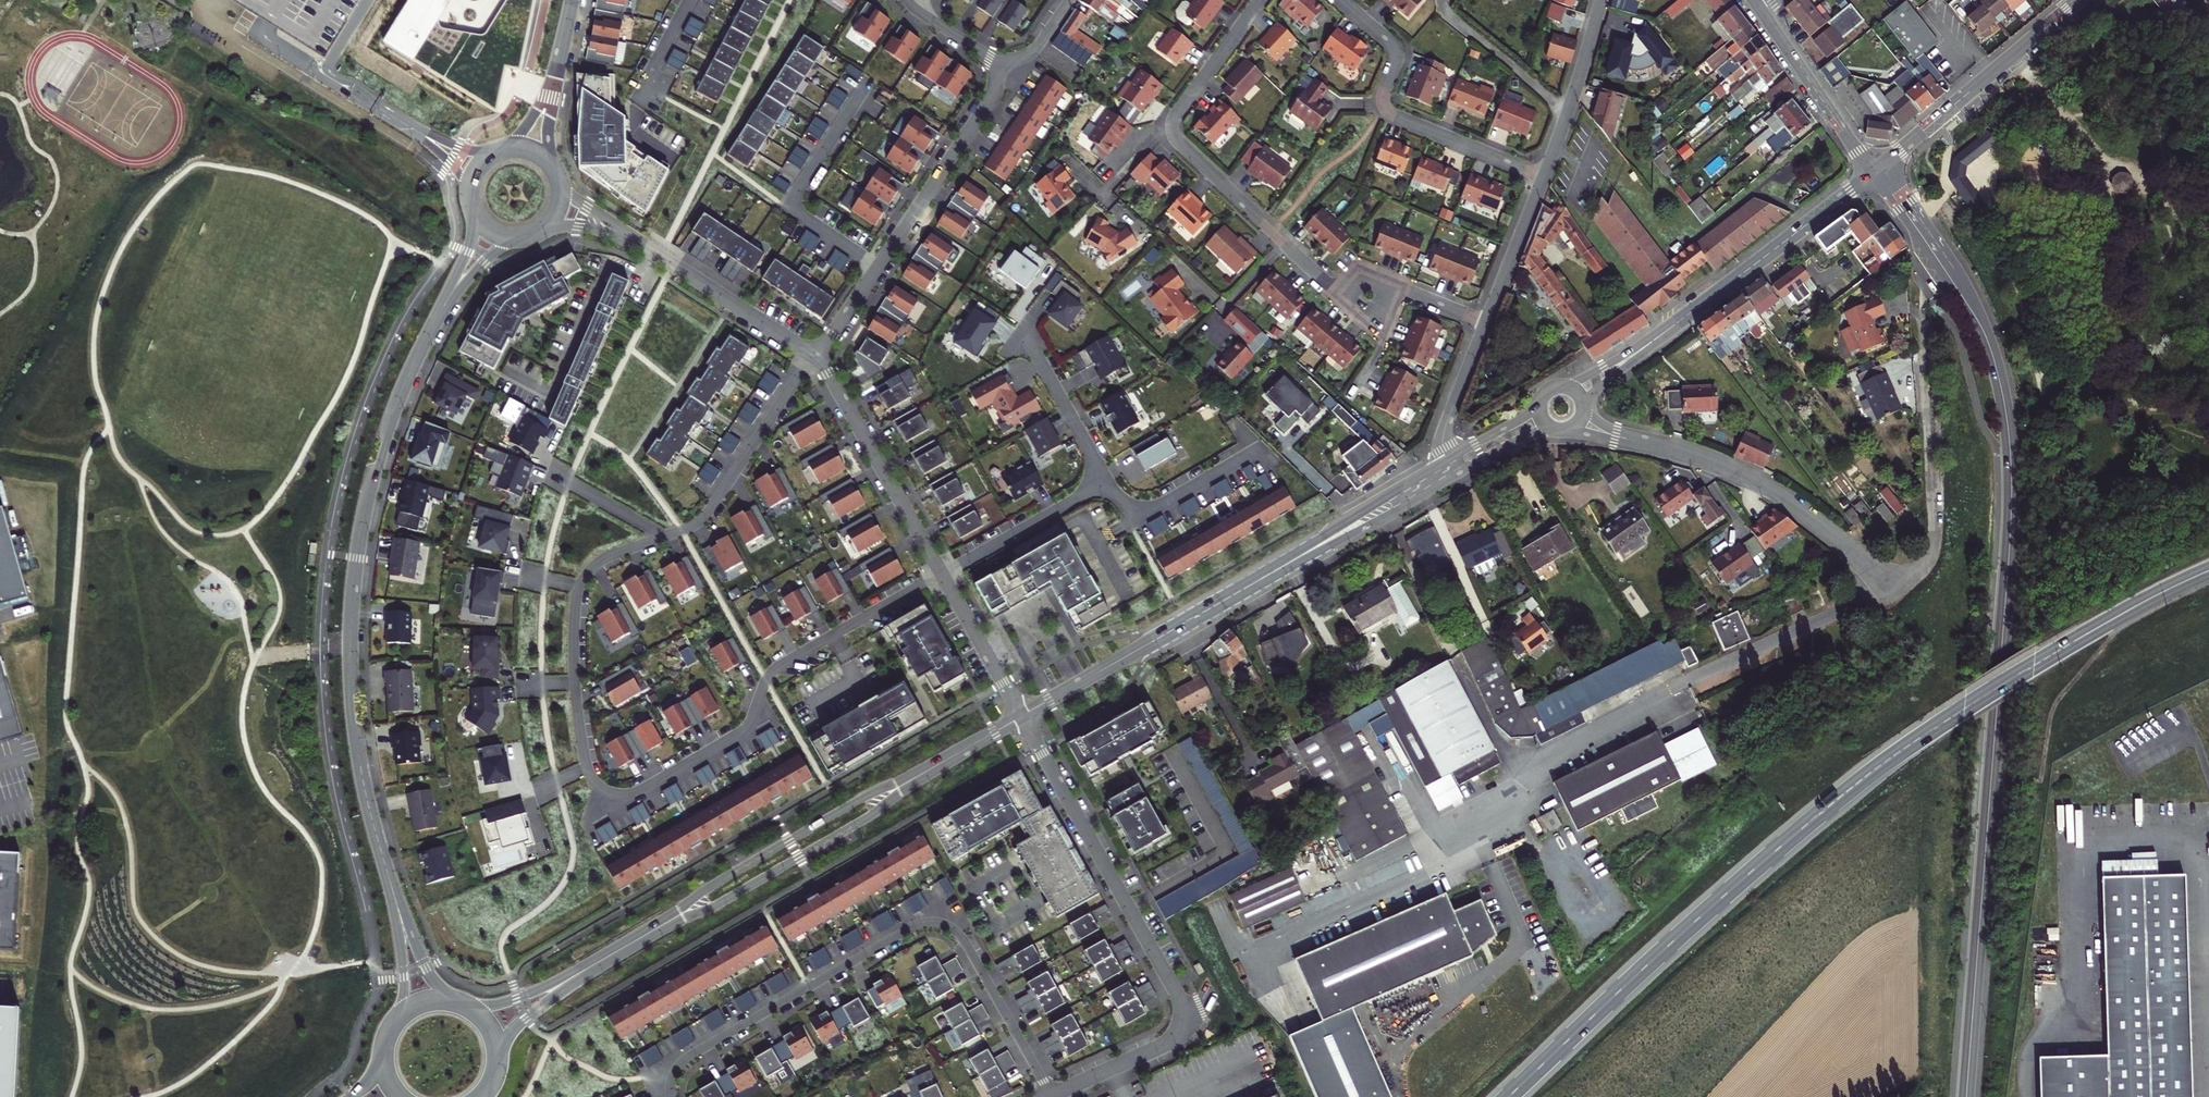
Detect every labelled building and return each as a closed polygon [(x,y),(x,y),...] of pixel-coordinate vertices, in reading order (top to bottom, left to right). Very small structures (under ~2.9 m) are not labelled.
[(506,67),(520,71),(535,0),(509,0),(489,32),(484,36),(482,37),(476,36),(444,29),(440,25),(439,21),(439,18),(451,0),(412,0),(385,42),(496,112),(506,67)] [(595,10),(605,12),(608,1),(605,0),(597,0),(595,10)] [(608,1),(605,12),(624,16),(627,0),(605,0),(608,1)] [(755,0),(746,0),(740,12),(761,23),(769,8),(755,0)] [(971,4),(970,5),(983,14),(984,12),(978,8),(983,0),(973,0),(971,4)] [(978,8),(984,12),(992,18),(998,9),(1004,0),(983,0),(978,8)] [(1012,0),(1004,0),(998,9),(1005,13),(999,22),(1006,27),(1014,32),(1028,11),(1012,0)] [(1105,5),(1098,0),(1082,0),(1080,2),(1113,24),(1120,16),(1115,13),(1105,5)] [(1121,4),(1115,0),(1098,0),(1105,5),(1115,13),(1121,4)] [(1121,4),(1127,10),(1131,5),(1125,0),(1115,0),(1121,4)] [(1144,11),(1146,7),(1138,0),(1131,0),(1144,11)] [(1195,0),(1191,6),(1186,3),(1182,3),(1176,12),(1177,19),(1186,26),(1190,26),(1192,22),(1195,24),(1201,28),(1204,30),(1210,21),(1210,19),(1214,14),(1215,15),(1224,3),(1220,0),(1195,0)] [(1278,5),(1297,22),(1299,19),(1308,28),(1324,10),(1312,0),(1282,0),(1278,5)] [(1392,8),(1394,5),(1408,17),(1423,0),(1383,0),(1392,8)] [(1553,4),(1565,8),(1572,10),(1575,0),(1555,0),(1553,4)] [(1639,3),(1636,2),(1631,0),(1625,0),(1623,7),(1637,11),(1639,3)] [(1665,11),(1671,19),(1694,0),(1679,0),(1665,11)] [(1728,0),(1708,0),(1716,9),(1728,0)] [(1721,16),(1733,7),(1728,0),(1716,9),(1721,16)] [(1810,0),(1795,0),(1785,8),(1797,22),(1814,9),(1808,1),(1810,0)] [(2007,8),(2001,0),(1983,0),(1979,3),(1982,6),(1993,19),(1995,22),(1997,24),(2011,12),(2007,8)] [(2007,8),(2011,12),(2026,1),(2025,0),(2001,0),(2007,8)] [(2166,17),(2173,12),(2163,0),(2161,0),(2156,4),(2166,17)] [(1938,41),(1936,39),(1906,1),(1883,19),(1916,60),(1924,54),(1931,48),(1938,41)] [(878,9),(868,3),(859,16),(862,18),(854,31),(875,45),(891,21),(877,12),(878,9)] [(1560,22),(1565,8),(1553,4),(1551,3),(1546,18),(1560,22)] [(1841,40),(1864,21),(1850,4),(1831,19),(1827,23),(1830,27),(1813,41),(1827,58),(1844,44),(1841,40)] [(1827,23),(1831,19),(1819,5),(1814,9),(1797,22),(1809,37),(1827,23)] [(1888,8),(1883,6),(1880,11),(1885,14),(1888,8)] [(1995,22),(1993,19),(1982,6),(1967,18),(1984,39),(1992,33),(1988,28),(1995,22)] [(1731,41),(1749,26),(1733,7),(1721,16),(1715,21),(1716,22),(1731,41)] [(1005,13),(998,9),(992,18),(991,19),(1005,28),(1006,27),(999,22),(1005,13)] [(1076,31),(1086,16),(1075,9),(1061,31),(1096,56),(1102,48),(1076,31)] [(605,12),(595,10),(592,27),(594,27),(595,22),(603,23),(605,12)] [(624,16),(605,12),(603,23),(595,22),(594,27),(592,36),(619,41),(624,16)] [(761,23),(740,12),(731,28),(752,40),(761,23)] [(2166,17),(2178,31),(2184,26),(2173,12),(2166,17)] [(705,25),(691,18),(687,25),(701,33),(705,25)] [(1727,44),(1731,41),(1716,22),(1712,25),(1723,40),(1727,44)] [(1296,40),(1278,23),(1269,32),(1270,33),(1266,38),(1265,38),(1258,45),(1275,61),(1285,50),(1286,51),(1296,40)] [(701,33),(687,25),(683,32),(697,40),(701,33)] [(913,34),(901,26),(893,37),(901,43),(908,32),(912,35),(913,34)] [(1122,41),(1127,34),(1115,26),(1110,33),(1122,41)] [(1717,70),(1757,36),(1749,26),(1731,41),(1727,44),(1717,52),(1706,61),(1714,72),(1717,70)] [(1654,38),(1644,27),(1636,33),(1634,34),(1633,32),(1629,44),(1627,43),(1614,40),(1611,50),(1608,49),(1604,63),(1607,64),(1604,73),(1620,77),(1623,67),(1627,68),(1635,68),(1644,66),(1652,63),(1655,61),(1659,66),(1669,58),(1666,53),(1668,52),(1656,37),(1654,38)] [(1636,33),(1632,27),(1627,43),(1629,44),(1633,32),(1634,34),(1636,33)] [(752,40),(731,28),(722,44),(744,55),(752,40)] [(1186,51),(1188,52),(1193,44),(1172,29),(1157,50),(1176,64),(1186,51)] [(1354,42),(1337,29),(1323,47),(1336,56),(1336,59),(1341,63),(1344,62),(1353,69),(1357,68),(1367,54),(1364,52),(1367,47),(1356,39),(1354,42)] [(901,43),(893,37),(884,51),(905,64),(921,41),(912,35),(908,32),(901,43)] [(1546,57),(1570,64),(1576,42),(1552,35),(1546,57)] [(619,41),(592,36),(591,44),(590,50),(598,51),(596,63),(614,67),(619,41)] [(825,49),(804,36),(795,51),(815,64),(825,49)] [(1738,70),(1765,47),(1757,36),(1717,70),(1720,75),(1733,64),(1738,70)] [(1717,52),(1727,44),(1723,40),(1713,47),(1717,52)] [(1317,51),(1315,43),(1308,45),(1310,53),(1317,51)] [(591,44),(589,44),(586,61),(596,63),(598,51),(590,50),(591,44)] [(744,55),(722,44),(714,60),(735,72),(744,55)] [(944,54),(931,45),(923,57),(931,63),(938,52),(943,55),(944,54)] [(1751,79),(1774,60),(1765,47),(1738,70),(1730,76),(1735,82),(1746,73),(1751,79)] [(688,57),(674,50),(670,57),(684,64),(688,57)] [(815,64),(795,51),(785,66),(805,79),(815,64)] [(931,63),(923,57),(914,71),(935,84),(944,71),(951,61),(943,55),(938,52),(931,63)] [(1935,83),(1942,77),(1924,54),(1916,60),(1919,64),(1914,69),(1905,57),(1900,62),(1906,70),(1933,102),(1943,94),(1935,83)] [(1308,64),(1312,59),(1307,55),(1303,61),(1308,64)] [(684,64),(670,57),(666,64),(680,72),(684,64)] [(1116,69),(1123,63),(1118,57),(1111,63),(1116,69)] [(1675,65),(1669,58),(1659,66),(1664,73),(1675,65)] [(1844,80),(1849,76),(1835,58),(1819,71),(1832,89),(1844,80)] [(965,68),(952,59),(951,61),(944,71),(952,76),(959,66),(964,69),(965,68)] [(1236,105),(1264,76),(1247,59),(1236,71),(1237,72),(1233,76),(1232,75),(1225,82),(1229,86),(1223,92),(1236,105)] [(1437,99),(1447,76),(1442,74),(1438,73),(1441,65),(1427,59),(1424,67),(1421,74),(1416,72),(1406,96),(1430,106),(1434,97),(1437,99)] [(735,72),(714,60),(705,76),(727,87),(735,72)] [(1757,93),(1782,72),(1774,60),(1751,79),(1731,95),(1733,98),(1737,102),(1741,98),(1753,89),(1757,93)] [(863,74),(849,65),(844,72),(858,81),(863,74)] [(1424,67),(1419,65),(1416,72),(1421,74),(1424,67)] [(805,79),(785,66),(776,81),(796,94),(805,79)] [(952,76),(944,71),(935,84),(956,98),(972,74),(964,69),(959,66),(952,76)] [(1311,69),(1308,74),(1314,78),(1317,74),(1311,69)] [(1154,99),(1163,86),(1141,70),(1131,84),(1129,82),(1118,96),(1141,112),(1152,97),(1154,99)] [(1920,113),(1933,102),(1906,70),(1901,74),(1899,72),(1897,74),(1893,70),(1883,77),(1868,73),(1866,80),(1889,86),(1894,82),(1898,87),(1919,111),(1920,113)] [(615,113),(614,75),(575,75),(578,172),(588,172),(645,217),(669,173),(625,144),(624,120),(615,113)] [(1299,82),(1308,89),(1314,81),(1304,75),(1299,82)] [(727,87),(705,76),(696,93),(717,104),(727,87)] [(1067,90),(1046,76),(1034,93),(1055,107),(1067,90)] [(1772,109),(1794,90),(1786,78),(1764,96),(1772,109)] [(1290,112),(1316,131),(1333,108),(1323,102),(1322,104),(1319,102),(1328,89),(1316,79),(1306,92),(1305,91),(1290,112)] [(1472,111),(1472,113),(1484,117),(1494,92),(1480,86),(1479,89),(1457,80),(1447,105),(1457,110),(1458,106),(1472,111)] [(796,94),(776,81),(766,96),(786,109),(796,94)] [(1718,99),(1726,93),(1720,85),(1711,92),(1718,99)] [(848,97),(834,88),(830,95),(844,104),(848,97)] [(1745,102),(1757,93),(1753,89),(1741,98),(1745,102)] [(1591,117),(1609,140),(1622,96),(1600,90),(1598,99),(1600,100),(1598,107),(1594,106),(1591,117)] [(1055,107),(1034,93),(1025,106),(1046,120),(1055,107)] [(844,104),(830,95),(825,102),(839,111),(844,104)] [(786,109),(766,96),(756,111),(777,124),(786,109)] [(1896,113),(1892,107),(1885,97),(1880,100),(1884,106),(1871,115),(1890,117),(1896,113)] [(1536,113),(1502,99),(1492,125),(1501,129),(1502,126),(1527,136),(1536,113)] [(1659,113),(1668,106),(1662,99),(1652,106),(1652,123),(1662,115),(1659,113)] [(1235,126),(1241,120),(1220,100),(1210,111),(1212,113),(1207,120),(1204,117),(1195,127),(1213,144),(1232,124),(1235,126)] [(1758,148),(1801,113),(1791,100),(1765,122),(1770,128),(1753,142),(1758,148)] [(1744,112),(1739,105),(1728,114),(1734,120),(1744,112)] [(1046,120),(1025,106),(1014,123),(1035,137),(1046,120)] [(777,124),(756,111),(747,126),(767,138),(777,124)] [(1122,143),(1133,128),(1109,111),(1088,139),(1096,145),(1108,154),(1109,155),(1115,146),(1116,147),(1120,141),(1122,143)] [(1793,139),(1811,125),(1801,113),(1758,148),(1763,155),(1776,144),(1780,149),(1793,139)] [(928,125),(914,117),(901,138),(914,146),(924,153),(930,145),(933,140),(922,133),(928,125)] [(829,126),(815,118),(811,125),(825,133),(829,126)] [(1035,137),(1014,123),(1005,136),(1026,150),(1035,137)] [(825,133),(811,125),(806,131),(820,140),(825,133)] [(933,140),(930,145),(931,146),(939,133),(928,125),(922,133),(933,140)] [(767,138),(747,126),(737,140),(758,153),(767,138)] [(1821,141),(1827,137),(1821,128),(1815,132),(1821,141)] [(1267,139),(1272,133),(1268,129),(1263,135),(1267,139)] [(1068,132),(1061,131),(1059,139),(1067,141),(1068,132)] [(1966,167),(1996,142),(1988,132),(1953,159),(1966,167)] [(1026,150),(1005,136),(994,153),(1015,167),(1026,150)] [(1660,152),(1668,145),(1662,137),(1653,144),(1660,152)] [(914,146),(901,138),(887,159),(911,174),(916,166),(919,161),(909,154),(914,146)] [(1378,156),(1375,162),(1403,174),(1412,151),(1396,144),(1397,143),(1385,138),(1382,146),(1378,156)] [(758,153),(737,140),(728,156),(748,169),(758,153)] [(1263,149),(1254,143),(1240,161),(1249,167),(1263,149)] [(1103,161),(1108,154),(1096,145),(1091,152),(1103,161)] [(924,153),(914,146),(909,154),(919,161),(916,166),(917,167),(926,154),(924,153)] [(1271,152),(1264,146),(1263,149),(1249,167),(1247,171),(1262,182),(1263,180),(1277,189),(1291,170),(1270,154),(1271,152)] [(810,156),(796,147),(792,154),(805,163),(810,156)] [(1754,162),(1763,155),(1758,148),(1749,156),(1754,162)] [(1663,163),(1669,159),(1663,152),(1658,157),(1663,163)] [(1015,167),(994,153),(985,167),(1006,181),(1015,167)] [(805,163),(792,154),(787,161),(801,170),(805,163)] [(1161,164),(1150,154),(1131,175),(1142,185),(1146,180),(1162,195),(1180,177),(1163,161),(1161,164)] [(1432,161),(1422,157),(1413,179),(1427,184),(1427,183),(1446,190),(1447,188),(1453,172),(1453,171),(1431,162),(1432,161)] [(1666,178),(1672,173),(1663,163),(1658,157),(1653,161),(1666,178)] [(1953,159),(1950,181),(1965,177),(1966,167),(1953,159)] [(1070,179),(1061,166),(1036,185),(1048,202),(1045,204),(1054,214),(1075,198),(1064,183),(1070,179)] [(893,178),(880,169),(866,190),(879,199),(889,206),(895,197),(898,192),(887,185),(893,178)] [(1460,175),(1453,172),(1447,188),(1454,191),(1460,175)] [(2127,173),(2118,173),(2112,178),(2111,187),(2117,194),(2125,194),(2132,189),(2133,180),(2127,173)] [(1485,180),(1471,174),(1461,197),(1496,212),(1501,200),(1500,200),(1505,186),(1493,182),(1492,184),(1484,181),(1485,180)] [(791,186),(777,177),(773,184),(786,193),(791,186)] [(1965,177),(1950,181),(1976,216),(1987,208),(1965,177)] [(898,192),(895,197),(896,198),(904,186),(893,178),(887,185),(898,192)] [(1424,192),(1427,184),(1413,179),(1410,187),(1424,192)] [(1608,182),(1601,197),(1608,205),(1614,190),(1608,182)] [(990,198),(967,183),(962,190),(959,195),(966,200),(960,208),(976,219),(990,198)] [(962,190),(961,189),(952,203),(960,208),(966,200),(959,195),(962,190)] [(879,199),(866,190),(852,211),(875,226),(881,218),(884,213),(873,206),(879,199)] [(1636,306),(1643,317),(1659,305),(1660,307),(1678,294),(1676,291),(1686,284),(1683,280),(1707,261),(1715,271),(1790,213),(1754,198),(1694,244),(1694,243),(1670,262),(1614,190),(1608,205),(1601,197),(1593,218),(1646,287),(1631,299),(1636,306)] [(1194,197),(1187,191),(1168,211),(1194,235),(1211,217),(1192,199),(1194,197)] [(1702,223),(1712,215),(1702,203),(1708,198),(1704,193),(1688,206),(1695,214),(1702,223)] [(889,206),(879,199),(873,206),(884,213),(881,218),(882,219),(891,206),(889,206)] [(1569,215),(1570,215),(1558,199),(1556,203),(1559,204),(1554,212),(1542,206),(1531,235),(1546,240),(1553,237),(1562,225),(1583,254),(1597,273),(1600,271),(1607,266),(1593,247),(1592,248),(1569,215)] [(960,208),(952,203),(943,216),(944,217),(947,212),(954,217),(960,208)] [(976,219),(960,208),(954,217),(947,212),(944,217),(939,224),(962,240),(976,219)] [(1305,227),(1319,241),(1336,224),(1322,210),(1305,227)] [(1863,214),(1850,211),(1823,232),(1825,234),(1816,240),(1827,256),(1837,249),(1835,246),(1852,234),(1861,246),(1878,234),(1863,214)] [(719,224),(704,214),(691,232),(700,238),(707,243),(719,224)] [(1109,223),(1099,217),(1089,235),(1088,238),(1089,241),(1095,245),(1094,245),(1102,250),(1104,252),(1103,255),(1109,263),(1119,256),(1118,254),(1137,242),(1128,230),(1118,236),(1117,234),(1110,230),(1110,229),(1106,227),(1109,223)] [(1163,219),(1156,226),(1161,231),(1168,224),(1163,219)] [(735,234),(719,224),(707,243),(714,247),(722,253),(735,234)] [(1350,237),(1336,224),(1319,241),(1334,255),(1350,237)] [(1384,253),(1393,257),(1403,232),(1384,224),(1375,247),(1385,251),(1384,253)] [(1861,252),(1869,246),(1876,256),(1900,238),(1890,225),(1878,234),(1861,246),(1853,253),(1856,258),(1862,253),(1861,252)] [(1246,247),(1224,226),(1207,244),(1238,274),(1243,269),(1252,259),(1257,254),(1248,245),(1246,247)] [(814,235),(807,231),(798,244),(805,249),(814,235)] [(1423,240),(1403,232),(1393,257),(1403,261),(1404,258),(1414,263),(1423,240)] [(1814,238),(1816,240),(1825,234),(1823,232),(1814,238)] [(750,244),(735,234),(722,253),(731,258),(737,263),(750,244)] [(820,240),(814,235),(805,249),(812,253),(820,240)] [(955,250),(932,235),(927,242),(924,247),(931,252),(925,260),(941,271),(955,250)] [(1531,235),(1527,244),(1539,250),(1546,240),(1531,235)] [(707,243),(700,238),(689,255),(696,259),(707,243)] [(1900,238),(1876,256),(1874,258),(1878,262),(1867,271),(1870,276),(1908,248),(1900,238)] [(927,242),(926,241),(917,255),(925,260),(931,252),(924,247),(927,242)] [(714,247),(707,243),(696,259),(702,263),(714,247)] [(765,255),(750,244),(737,263),(744,267),(753,273),(765,255)] [(1530,271),(1583,340),(1595,332),(1593,330),(1536,254),(1539,250),(1527,244),(1518,266),(1530,271)] [(1439,275),(1449,279),(1459,253),(1439,245),(1429,269),(1440,273),(1439,275)] [(998,270),(1027,290),(1036,278),(1035,277),(1046,262),(1026,248),(1020,256),(1013,250),(998,270)] [(843,255),(836,250),(827,263),(834,268),(843,255)] [(1479,261),(1459,253),(1449,279),(1458,283),(1459,281),(1470,285),(1479,261)] [(850,259),(843,255),(834,268),(841,273),(850,259)] [(925,260),(917,255),(908,268),(909,269),(912,264),(919,269),(925,260)] [(581,272),(573,256),(540,273),(537,268),(517,279),(503,286),(497,289),(499,294),(490,299),(488,301),(482,313),(470,337),(468,336),(459,353),(468,357),(484,366),(494,370),(509,341),(513,343),(524,322),(528,315),(535,311),(537,315),(572,297),(563,282),(581,272)] [(737,263),(731,258),(720,275),(726,279),(737,263)] [(1254,261),(1252,259),(1243,269),(1245,271),(1254,261)] [(790,270),(775,260),(762,279),(777,289),(790,270)] [(941,271),(925,260),(919,269),(912,264),(909,269),(904,276),(927,292),(941,271)] [(744,267),(737,263),(726,279),(733,284),(744,267)] [(1607,280),(1613,275),(1607,266),(1600,271),(1607,280)] [(1810,279),(1799,266),(1772,287),(1783,300),(1790,295),(1798,305),(1811,295),(1803,285),(1810,279)] [(805,280),(790,270),(777,289),(792,299),(805,280)] [(628,279),(610,271),(607,279),(611,280),(613,275),(627,282),(628,279)] [(1165,317),(1160,320),(1171,334),(1199,312),(1191,303),(1189,305),(1186,307),(1181,301),(1184,299),(1176,288),(1183,283),(1173,271),(1163,279),(1160,275),(1153,281),(1157,287),(1148,294),(1165,317)] [(1256,290),(1272,304),(1290,285),(1283,278),(1281,280),(1273,272),(1256,290)] [(501,282),(503,286),(517,279),(515,275),(501,282)] [(627,282),(613,275),(611,280),(550,420),(566,428),(614,319),(610,318),(613,312),(616,313),(629,283),(627,282)] [(1775,296),(1761,277),(1751,285),(1768,308),(1774,304),(1771,299),(1775,296)] [(820,289),(805,280),(792,299),(807,309),(820,289)] [(1081,295),(1061,280),(1052,293),(1060,299),(1048,315),(1067,329),(1082,307),(1075,302),(1081,295)] [(1297,292),(1290,285),(1272,304),(1288,319),(1304,302),(1296,294),(1297,292)] [(1766,310),(1768,308),(1751,285),(1740,293),(1742,295),(1762,320),(1767,327),(1773,323),(1762,309),(1764,307),(1766,310)] [(920,302),(897,287),(892,295),(889,299),(896,304),(890,313),(906,323),(920,302)] [(499,294),(497,289),(485,296),(488,301),(490,299),(499,294)] [(835,299),(820,289),(807,309),(822,319),(835,299)] [(892,295),(890,294),(881,308),(890,313),(896,304),(889,299),(892,295)] [(1742,295),(1730,304),(1750,331),(1756,339),(1762,334),(1755,325),(1762,320),(1742,295)] [(1880,298),(1864,304),(1870,319),(1886,312),(1880,298)] [(1719,312),(1738,337),(1739,340),(1750,331),(1730,304),(1719,312)] [(1848,347),(1856,350),(1861,348),(1863,352),(1884,343),(1878,329),(1875,331),(1870,319),(1864,304),(1846,312),(1852,326),(1842,331),(1848,347)] [(1593,361),(1649,325),(1643,317),(1636,306),(1595,332),(1583,340),(1580,342),(1593,361)] [(1001,316),(988,307),(982,315),(975,311),(954,342),(977,358),(984,347),(981,345),(1001,316)] [(890,313),(881,308),(872,321),(874,322),(877,317),(884,322),(890,313)] [(1262,332),(1253,324),(1236,308),(1225,320),(1244,338),(1240,343),(1239,342),(1232,350),(1230,350),(1224,356),(1224,358),(1217,365),(1231,379),(1253,356),(1245,348),(1249,344),(1250,345),(1262,332)] [(1322,317),(1313,309),(1298,328),(1314,342),(1330,324),(1332,322),(1324,315),(1322,317)] [(468,336),(470,337),(482,313),(478,311),(466,335),(468,336)] [(537,315),(535,311),(528,315),(524,322),(537,315)] [(1738,337),(1719,312),(1708,320),(1732,352),(1742,343),(1739,340),(1738,337)] [(906,323),(890,313),(884,322),(877,317),(874,322),(869,329),(892,344),(906,323)] [(1411,327),(1407,336),(1433,347),(1441,327),(1418,317),(1413,328),(1411,327)] [(1720,361),(1732,352),(1708,320),(1696,328),(1715,354),(1720,361)] [(1344,336),(1330,324),(1314,342),(1329,354),(1344,336)] [(1346,334),(1344,336),(1329,354),(1345,368),(1361,350),(1352,343),(1354,341),(1346,334)] [(750,349),(730,336),(720,350),(717,348),(716,349),(740,365),(750,349)] [(1425,367),(1433,347),(1407,336),(1403,346),(1406,347),(1401,358),(1425,367)] [(1123,367),(1106,337),(1078,354),(1086,368),(1095,363),(1104,379),(1116,372),(1120,379),(1130,373),(1125,366),(1123,367)] [(889,352),(867,338),(858,352),(860,354),(857,359),(869,380),(883,372),(880,366),(889,352)] [(740,365),(716,349),(706,364),(730,380),(730,379),(727,377),(736,363),(739,365),(740,365)] [(1086,368),(1078,354),(1071,357),(1080,372),(1086,368)] [(484,366),(468,357),(466,361),(479,367),(474,376),(478,378),(484,366)] [(730,380),(706,364),(706,365),(709,367),(700,381),(697,378),(696,379),(720,395),(730,380)] [(1857,376),(1860,384),(1883,374),(1879,366),(1857,376)] [(1387,377),(1382,385),(1407,399),(1417,379),(1395,368),(1389,378),(1387,377)] [(781,382),(767,373),(763,380),(776,388),(781,382)] [(1866,396),(1871,398),(1874,405),(1872,410),(1877,421),(1899,411),(1891,393),(1894,391),(1886,373),(1883,374),(1860,384),(1866,396)] [(1013,383),(1008,374),(971,394),(979,409),(994,401),(1006,422),(999,426),(1003,434),(1013,428),(1011,424),(1019,420),(1022,424),(1033,417),(1031,413),(1040,408),(1031,392),(1016,401),(1008,386),(1013,383)] [(479,393),(447,376),(441,388),(444,390),(442,394),(439,393),(433,403),(456,416),(466,397),(474,402),(479,393)] [(911,398),(898,376),(878,387),(882,394),(879,395),(888,410),(911,398)] [(1308,376),(1302,383),(1312,393),(1330,411),(1350,429),(1357,422),(1339,405),(1308,376)] [(720,395),(696,379),(686,394),(710,410),(707,407),(716,393),(720,395)] [(776,388),(763,380),(758,387),(772,395),(776,388)] [(1305,401),(1312,393),(1302,383),(1295,391),(1305,401)] [(1378,394),(1380,396),(1374,406),(1397,418),(1407,399),(1382,385),(1378,394)] [(1684,412),(1716,411),(1715,387),(1682,388),(1683,391),(1667,392),(1668,411),(1684,410),(1684,412)] [(1124,397),(1121,392),(1099,405),(1105,415),(1107,414),(1119,434),(1139,423),(1130,408),(1133,406),(1127,395),(1124,397)] [(814,402),(809,393),(804,396),(809,405),(814,402)] [(710,410),(686,394),(686,395),(689,397),(680,411),(677,409),(700,425),(710,410)] [(1871,398),(1866,396),(1872,410),(1874,405),(1871,398)] [(1357,422),(1362,417),(1342,401),(1339,405),(1357,422)] [(761,412),(747,403),(743,410),(756,419),(761,412)] [(929,430),(916,408),(896,419),(900,426),(898,427),(906,442),(929,430)] [(700,425),(677,409),(666,425),(690,440),(690,439),(687,437),(696,423),(700,425)] [(756,419),(743,410),(738,417),(752,425),(756,419)] [(819,423),(812,410),(800,417),(804,423),(813,418),(817,424),(819,423)] [(548,430),(519,415),(515,423),(517,430),(510,443),(532,454),(540,437),(543,439),(548,430)] [(804,423),(800,417),(781,428),(785,435),(790,432),(800,450),(826,435),(819,423),(817,424),(813,418),(804,423)] [(1052,428),(1046,419),(1025,431),(1040,458),(1061,446),(1051,429),(1052,428)] [(1392,442),(1385,449),(1357,422),(1350,429),(1363,442),(1378,456),(1376,458),(1385,469),(1405,453),(1392,442)] [(450,432),(427,423),(420,445),(415,444),(410,459),(418,462),(418,464),(431,468),(432,466),(438,468),(450,432)] [(690,440),(666,425),(669,428),(660,441),(657,439),(680,455),(690,440)] [(741,442),(728,433),(723,440),(736,449),(741,442)] [(1759,440),(1744,433),(1734,456),(1747,462),(1748,461),(1753,463),(1754,464),(1764,469),(1773,448),(1759,441),(1759,440)] [(1161,442),(1157,434),(1131,449),(1136,458),(1137,457),(1142,454),(1150,469),(1176,454),(1167,439),(1161,442)] [(680,455),(657,439),(646,455),(666,469),(676,453),(680,456),(680,455)] [(736,449),(723,440),(718,447),(732,456),(736,449)] [(947,462),(935,440),(914,451),(918,458),(916,459),(924,475),(947,462)] [(1356,490),(1358,490),(1385,469),(1376,458),(1378,456),(1363,442),(1342,458),(1350,467),(1342,473),(1356,490)] [(839,457),(832,445),(820,451),(824,458),(833,453),(836,459),(839,457)] [(824,458),(820,451),(800,462),(804,469),(809,467),(819,484),(846,469),(839,457),(836,459),(833,453),(824,458)] [(1145,471),(1150,469),(1142,454),(1137,457),(1145,471)] [(535,466),(507,455),(503,466),(505,467),(497,488),(520,497),(529,476),(531,477),(535,466)] [(1043,485),(1030,461),(1016,469),(1018,472),(1003,480),(1014,499),(1033,488),(1034,490),(1043,485)] [(721,472),(708,463),(703,470),(717,479),(721,472)] [(1257,478),(1250,465),(1243,469),(1250,482),(1257,478)] [(1615,494),(1624,488),(1623,486),(1629,482),(1617,465),(1602,475),(1615,494)] [(787,479),(780,468),(767,475),(769,477),(775,474),(780,483),(787,479)] [(717,479),(703,470),(699,477),(712,486),(717,479)] [(965,494),(953,472),(932,484),(936,490),(934,492),(942,507),(965,494)] [(798,499),(787,479),(780,483),(775,474),(769,477),(767,475),(755,482),(770,508),(788,498),(791,503),(798,499)] [(1272,486),(1265,474),(1257,478),(1265,491),(1272,486)] [(859,492),(851,479),(839,486),(843,493),(853,487),(856,493),(859,492)] [(1233,492),(1225,479),(1218,483),(1225,496),(1233,492)] [(430,487),(406,480),(403,493),(404,493),(399,512),(422,518),(430,487)] [(1667,517),(1694,498),(1705,515),(1701,518),(1707,527),(1725,514),(1720,507),(1718,508),(1703,488),(1695,493),(1689,484),(1686,483),(1684,485),(1682,482),(1655,500),(1667,517)] [(1225,496),(1218,483),(1211,488),(1218,500),(1225,496)] [(843,493),(839,486),(820,497),(824,504),(829,501),(839,519),(865,504),(859,492),(856,493),(853,487),(843,493)] [(1295,508),(1284,488),(1268,497),(1280,517),(1295,508)] [(1880,493),(1897,515),(1904,509),(1887,488),(1880,493)] [(1280,517),(1268,497),(1252,506),(1264,526),(1280,517)] [(1201,510),(1194,498),(1187,502),(1194,514),(1201,510)] [(1854,507),(1864,520),(1871,514),(1861,501),(1854,507)] [(1194,514),(1187,502),(1179,506),(1187,518),(1194,514)] [(983,526),(971,504),(950,516),(954,522),(952,524),(960,539),(983,526)] [(1876,510),(1886,523),(1893,517),(1883,504),(1876,510)] [(762,517),(756,505),(743,512),(744,515),(750,511),(756,520),(762,517)] [(513,516),(477,506),(474,518),(483,521),(479,533),(483,534),(480,547),(506,554),(510,541),(506,540),(509,529),(510,529),(513,516)] [(1264,526),(1252,506),(1236,515),(1248,535),(1264,526)] [(1617,554),(1620,558),(1624,559),(1645,545),(1646,543),(1641,537),(1649,532),(1633,509),(1622,517),(1624,519),(1602,535),(1617,555),(1617,554)] [(1862,522),(1852,509),(1845,514),(1855,527),(1862,522)] [(1763,521),(1750,530),(1764,550),(1797,527),(1774,510),(1762,518),(1763,521)] [(773,536),(762,517),(756,520),(750,511),(744,515),(743,512),(731,519),(746,545),(763,535),(766,540),(773,536)] [(8,512),(0,514),(0,612),(33,603),(8,512)] [(878,526),(871,514),(859,520),(863,527),(872,522),(875,528),(878,526)] [(1248,535),(1236,515),(1221,524),(1232,544),(1248,535)] [(1169,528),(1162,516),(1155,520),(1162,532),(1169,528)] [(1624,519),(1622,517),(1600,532),(1602,535),(1624,519)] [(863,527),(859,520),(839,531),(843,538),(848,535),(858,553),(885,538),(878,526),(875,528),(872,522),(863,527)] [(1162,532),(1155,520),(1148,524),(1155,536),(1162,532)] [(1077,634),(1110,614),(1087,574),(1081,577),(1078,571),(1081,569),(1079,559),(1059,523),(1012,549),(1019,560),(975,585),(994,619),(1051,588),(1053,587),(1056,593),(1054,594),(1077,634)] [(1232,544),(1221,524),(1205,533),(1216,553),(1232,544)] [(1549,535),(1522,551),(1534,571),(1572,549),(1558,526),(1548,532),(1549,535)] [(1504,560),(1512,555),(1499,527),(1464,543),(1463,541),(1455,545),(1466,569),(1474,565),(1478,573),(1481,574),(1493,568),(1493,567),(1493,565),(1496,564),(1494,559),(1493,557),(1500,553),(1502,556),(1504,560)] [(1216,553),(1205,533),(1189,542),(1200,562),(1216,553)] [(743,563),(728,536),(716,543),(717,545),(711,549),(716,558),(709,562),(720,581),(727,577),(725,573),(743,563)] [(1754,536),(1741,545),(1751,560),(1764,551),(1764,550),(1754,536)] [(419,542),(394,538),(391,557),(393,557),(390,576),(413,580),(419,542)] [(1200,562),(1189,542),(1173,551),(1185,571),(1200,562)] [(717,545),(716,543),(703,550),(709,562),(716,558),(711,549),(717,545)] [(1741,545),(1740,544),(1712,565),(1725,584),(1735,577),(1742,586),(1760,573),(1751,560),(1741,545)] [(897,561),(890,548),(878,555),(882,561),(891,556),(895,562),(897,561)] [(1185,571),(1173,551),(1157,561),(1169,580),(1185,571)] [(882,561),(878,555),(859,566),(863,573),(867,570),(877,588),(904,573),(897,561),(895,562),(891,556),(882,561)] [(694,570),(688,558),(675,565),(676,568),(682,564),(688,573),(694,570)] [(1087,574),(1079,559),(1081,569),(1078,571),(1081,577),(1087,574)] [(705,589),(694,570),(688,573),(682,564),(676,568),(675,565),(663,572),(678,598),(696,588),(698,593),(705,589)] [(849,588),(837,568),(815,581),(828,603),(843,595),(842,592),(849,588)] [(504,573),(478,569),(473,599),(497,603),(500,584),(502,584),(504,573)] [(656,583),(650,571),(637,578),(638,581),(644,577),(650,587),(656,583)] [(1836,585),(1841,582),(1837,575),(1832,578),(1836,585)] [(650,587),(644,577),(638,581),(637,578),(625,585),(640,612),(658,602),(660,606),(667,602),(656,583),(650,587)] [(816,607),(805,587),(783,599),(796,622),(811,613),(809,611),(816,607)] [(1382,588),(1372,593),(1374,597),(1384,591),(1382,588)] [(1372,593),(1344,610),(1360,638),(1376,629),(1373,625),(1396,611),(1384,591),(1374,597),(1372,593)] [(1784,601),(1790,616),(1804,610),(1797,595),(1784,601)] [(1707,608),(1703,601),(1693,607),(1697,613),(1707,608)] [(1716,605),(1722,612),(1727,608),(1722,601),(1716,605)] [(629,615),(622,603),(609,610),(611,613),(617,609),(622,619),(629,615)] [(784,626),(772,605),(750,618),(763,641),(778,632),(777,629),(784,626)] [(965,676),(925,606),(887,627),(918,681),(925,677),(934,693),(942,689),(965,676)] [(640,634),(629,615),(622,619),(617,609),(611,613),(609,610),(597,617),(612,643),(630,633),(633,638),(640,634)] [(411,613),(386,612),(386,623),(388,623),(388,625),(389,625),(389,630),(388,630),(388,643),(411,644),(411,613)] [(1716,616),(1718,621),(1726,617),(1723,612),(1716,616)] [(1742,643),(1749,640),(1737,612),(1726,617),(1735,638),(1739,637),(1742,643)] [(1526,651),(1528,653),(1547,639),(1546,636),(1538,626),(1530,614),(1522,620),(1527,627),(1515,636),(1513,634),(1506,639),(1518,656),(1526,651)] [(1718,621),(1711,623),(1724,652),(1742,643),(1739,637),(1735,638),(1726,617),(1718,621)] [(1538,626),(1546,636),(1551,632),(1544,622),(1538,626)] [(1234,636),(1229,630),(1211,645),(1228,673),(1248,656),(1243,647),(1234,636)] [(498,639),(475,638),(473,669),(483,669),(483,678),(498,678),(499,670),(497,670),(498,639)] [(744,658),(733,638),(711,651),(724,673),(739,665),(737,662),(744,658)] [(1579,713),(1676,666),(1684,662),(1687,668),(1698,663),(1690,647),(1680,652),(1675,640),(1664,646),(1661,641),(1521,710),(1488,639),(1461,651),(1495,723),(1509,738),(1515,738),(1515,740),(1520,740),(1520,738),(1532,738),(1536,736),(1540,745),(1585,724),(1579,713)] [(679,651),(687,666),(697,661),(689,646),(679,651)] [(1492,752),(1494,751),(1483,729),(1447,661),(1385,697),(1346,720),(1296,746),(1312,777),(1343,835),(1337,839),(1344,852),(1350,848),(1356,861),(1406,835),(1353,733),(1368,724),(1387,714),(1394,729),(1414,767),(1424,788),(1451,773),(1458,786),(1471,779),(1472,782),(1478,779),(1477,776),(1499,764),(1492,752)] [(635,672),(631,665),(612,676),(616,682),(607,688),(610,694),(608,695),(614,707),(641,692),(631,674),(635,672)] [(1252,681),(1259,677),(1253,666),(1246,669),(1252,681)] [(20,737),(0,667),(0,744),(20,737)] [(414,712),(412,671),(385,672),(386,683),(387,683),(389,713),(414,712)] [(1181,713),(1212,697),(1200,675),(1192,679),(1194,682),(1171,694),(1181,713)] [(616,682),(612,676),(600,683),(608,695),(610,694),(607,688),(616,682)] [(965,676),(942,689),(944,693),(967,680),(965,676)] [(927,724),(904,684),(809,738),(831,779),(927,724)] [(500,700),(499,687),(472,689),(473,709),(466,720),(488,735),(496,724),(494,722),(499,716),(498,700),(500,700)] [(719,711),(706,688),(685,701),(696,721),(703,717),(704,719),(719,711)] [(696,721),(685,701),(663,713),(676,736),(691,727),(690,724),(696,721)] [(1165,731),(1148,702),(1084,739),(1082,737),(1067,745),(1081,769),(1084,768),(1090,778),(1118,762),(1117,761),(1129,754),(1130,755),(1152,743),(1150,740),(1165,731)] [(1394,729),(1387,714),(1368,724),(1376,739),(1394,729)] [(663,743),(650,721),(628,733),(640,753),(646,750),(648,752),(663,743)] [(780,742),(772,728),(764,732),(773,746),(780,742)] [(421,743),(420,732),(391,735),(392,748),(395,748),(397,766),(420,763),(419,746),(421,743)] [(773,746),(764,732),(757,736),(765,750),(773,746)] [(1713,764),(1697,732),(1684,738),(1683,736),(1676,739),(1677,741),(1664,748),(1656,732),(1553,783),(1577,831),(1621,810),(1627,822),(1658,807),(1652,794),(1713,764)] [(640,753),(628,733),(606,746),(619,768),(634,760),(633,757),(640,753)] [(1279,740),(1285,752),(1273,759),(1286,782),(1299,775),(1302,782),(1312,777),(1296,746),(1289,735),(1279,740)] [(1252,846),(1195,738),(1178,747),(1236,855),(1252,846)] [(510,780),(503,745),(477,750),(479,760),(482,760),(486,785),(510,780)] [(748,761),(739,747),(732,751),(740,765),(748,761)] [(740,765),(732,751),(725,755),(733,769),(740,765)] [(813,779),(800,757),(784,766),(796,787),(802,783),(803,785),(813,779)] [(1286,782),(1273,759),(1270,760),(1273,765),(1275,768),(1260,776),(1261,777),(1256,779),(1267,801),(1272,798),(1269,791),(1286,782)] [(717,778),(708,765),(701,769),(709,783),(717,778)] [(1259,772),(1260,776),(1275,768),(1273,765),(1259,772)] [(796,787),(784,766),(769,775),(781,796),(796,787)] [(709,783),(701,769),(694,773),(702,787),(709,783)] [(1043,812),(1020,773),(966,804),(968,808),(1019,778),(1039,814),(1043,812)] [(781,796),(769,775),(752,785),(764,805),(770,802),(771,803),(782,797),(781,796)] [(1039,814),(1019,778),(968,808),(961,812),(950,818),(932,828),(952,864),(1022,824),(1031,840),(1017,848),(1046,899),(1057,919),(1099,895),(1090,878),(1088,875),(1050,808),(1043,812),(1039,814)] [(1256,806),(1267,801),(1256,779),(1246,785),(1256,806)] [(684,797),(676,783),(669,788),(677,801),(684,797)] [(764,805),(752,785),(737,794),(749,814),(764,805)] [(1141,790),(1138,785),(1109,802),(1112,807),(1141,790)] [(677,801),(669,788),(662,792),(670,806),(677,801)] [(438,828),(431,790),(408,795),(412,811),(414,813),(415,817),(413,819),(416,833),(438,828)] [(1167,836),(1141,790),(1112,807),(1104,811),(1110,821),(1114,819),(1134,855),(1167,836)] [(749,814),(737,794),(721,803),(733,823),(739,820),(739,821),(749,816),(749,814)] [(526,814),(522,800),(484,811),(486,819),(482,820),(489,844),(500,840),(503,849),(524,843),(525,847),(534,844),(529,828),(525,829),(521,816),(526,814)] [(651,817),(642,803),(635,807),(643,821),(651,817)] [(733,823),(721,803),(706,812),(718,832),(733,823)] [(643,821),(635,807),(628,811),(636,825),(643,821)] [(961,812),(959,808),(948,814),(950,818),(961,812)] [(1538,838),(1561,825),(1553,810),(1530,823),(1538,838)] [(718,832),(706,812),(689,822),(701,842),(718,832)] [(618,836),(610,822),(603,826),(611,840),(618,836)] [(701,842),(689,822),(672,832),(684,852),(691,848),(691,849),(702,843),(701,842)] [(611,840),(603,826),(596,830),(604,844),(611,840)] [(684,852),(672,832),(655,841),(667,862),(684,852)] [(935,859),(923,838),(906,848),(918,869),(935,859)] [(667,862),(655,841),(638,851),(650,872),(667,862)] [(1262,863),(1252,846),(1236,855),(1156,904),(1166,921),(1218,891),(1262,863)] [(446,847),(418,855),(421,864),(425,862),(429,875),(425,876),(427,885),(454,877),(446,847)] [(918,869),(906,848),(899,852),(899,851),(888,857),(889,858),(901,878),(918,869)] [(650,872),(638,851),(623,860),(635,881),(650,872)] [(0,857),(0,952),(12,953),(17,857),(0,857)] [(901,878),(889,858),(872,868),(884,888),(901,878)] [(635,881),(623,860),(607,869),(620,891),(630,885),(629,884),(635,881)] [(2157,860),(2100,862),(2101,878),(2157,876),(2157,860)] [(884,888),(872,868),(856,877),(868,897),(884,888)] [(1229,895),(1244,929),(1296,906),(1306,902),(1291,868),(1229,895)] [(2185,876),(2157,876),(2101,878),(2107,1056),(2038,1059),(2040,1096),(2192,1096),(2185,876)] [(868,897),(856,877),(851,880),(850,878),(840,884),(841,886),(853,906),(868,897)] [(954,892),(946,878),(938,883),(946,897),(954,892)] [(853,906),(841,886),(825,894),(837,915),(853,906)] [(837,915),(825,894),(819,898),(818,897),(808,903),(808,904),(820,925),(837,915)] [(928,908),(920,894),(912,898),(920,912),(928,908)] [(1453,912),(1445,894),(1294,960),(1322,1022),(1352,1009),(1473,956),(1472,954),(1496,935),(1481,900),(1453,912)] [(920,912),(912,898),(905,903),(913,917),(920,912)] [(820,925),(808,904),(793,913),(805,934),(820,925)] [(1110,912),(1106,905),(1090,914),(1096,924),(1099,921),(1098,919),(1110,912)] [(805,934),(793,913),(788,916),(787,915),(776,921),(789,943),(805,934)] [(896,927),(888,913),(880,917),(888,931),(896,927)] [(1090,914),(1070,926),(1079,942),(1100,931),(1096,924),(1090,914)] [(888,931),(880,917),(872,921),(881,936),(888,931)] [(778,948),(766,928),(750,938),(762,958),(778,948)] [(865,945),(857,931),(849,935),(857,949),(865,945)] [(857,949),(849,935),(841,939),(850,954),(857,949)] [(762,958),(750,938),(735,946),(747,967),(762,958)] [(1109,947),(1105,941),(1085,952),(1094,968),(1114,956),(1109,947)] [(1130,948),(1126,941),(1114,947),(1113,945),(1109,947),(1114,956),(1130,948)] [(747,967),(735,946),(728,950),(728,949),(717,955),(718,956),(730,976),(747,967)] [(1033,947),(1012,958),(1017,968),(1021,975),(1042,963),(1033,947)] [(1134,955),(1130,948),(1114,956),(1120,966),(1123,964),(1122,961),(1134,955)] [(833,964),(824,949),(817,954),(825,968),(833,964)] [(825,968),(817,954),(809,958),(817,972),(825,968)] [(730,976),(718,956),(702,965),(714,985),(730,976)] [(1120,966),(1114,956),(1094,968),(1103,984),(1123,972),(1120,966)] [(927,985),(945,974),(941,967),(936,958),(918,969),(927,985)] [(1017,968),(1012,958),(997,967),(1001,974),(1012,967),(1014,970),(1017,968)] [(960,966),(956,959),(941,967),(945,974),(960,966)] [(1204,973),(1200,964),(1194,967),(1199,976),(1204,973)] [(714,985),(702,965),(687,974),(699,994),(714,985)] [(964,973),(960,966),(945,974),(949,982),(964,973)] [(1057,989),(1048,973),(1027,985),(1031,991),(1036,1001),(1057,989)] [(699,994),(687,974),(682,977),(681,975),(671,981),(671,983),(683,1003),(699,994)] [(790,988),(782,974),(774,979),(783,993),(790,988)] [(949,982),(945,974),(927,985),(936,1001),(955,991),(949,982)] [(903,998),(890,977),(873,987),(875,990),(868,994),(878,1011),(885,1007),(886,1008),(903,998)] [(783,993),(774,979),(767,983),(775,997),(783,993)] [(683,1003),(671,983),(656,992),(668,1012),(683,1003)] [(1133,989),(1129,983),(1108,995),(1117,1010),(1138,999),(1133,989)] [(1154,990),(1150,983),(1138,990),(1137,987),(1133,989),(1138,999),(1154,990)] [(1066,1005),(1057,989),(1036,1001),(1041,1010),(1045,1016),(1066,1005)] [(1158,997),(1154,990),(1138,999),(1144,1008),(1147,1006),(1146,1004),(1158,997)] [(1036,1001),(1031,991),(1027,993),(1028,996),(1017,1002),(1021,1009),(1036,1001)] [(668,1012),(656,992),(650,995),(649,994),(638,1000),(639,1001),(651,1022),(668,1012)] [(758,1007),(750,993),(742,997),(750,1012),(758,1007)] [(750,1012),(742,997),(734,1002),(743,1016),(750,1012)] [(1144,1008),(1138,999),(1117,1010),(1126,1026),(1147,1014),(1144,1008)] [(870,1020),(859,1000),(842,1009),(836,1013),(845,1030),(852,1026),(854,1029),(870,1020)] [(651,1022),(639,1001),(624,1010),(636,1031),(651,1022)] [(1041,1010),(1036,1001),(1021,1009),(1025,1016),(1036,1010),(1038,1012),(1041,1010)] [(953,1031),(972,1021),(968,1014),(962,1005),(944,1015),(953,1031)] [(986,1012),(982,1005),(968,1014),(972,1021),(986,1012)] [(0,1009),(0,1096),(15,1096),(20,1010),(0,1009)] [(1315,1096),(1391,1096),(1352,1009),(1322,1022),(1289,1037),(1315,1096)] [(636,1031),(624,1010),(618,1013),(617,1012),(607,1018),(620,1040),(636,1031)] [(727,1025),(719,1011),(711,1015),(720,1030),(727,1025)] [(990,1020),(986,1012),(972,1021),(976,1028),(990,1020)] [(829,1017),(827,1013),(810,1023),(822,1044),(840,1035),(839,1033),(845,1030),(836,1013),(829,1017)] [(720,1030),(711,1015),(704,1020),(712,1034),(720,1030)] [(1081,1031),(1072,1015),(1051,1027),(1055,1033),(1060,1043),(1081,1031)] [(976,1028),(972,1021),(953,1031),(963,1047),(981,1037),(976,1028)] [(696,1043),(688,1029),(681,1033),(689,1048),(696,1043)] [(812,1050),(800,1029),(783,1039),(785,1042),(778,1046),(788,1063),(794,1059),(795,1060),(812,1050)] [(1090,1047),(1081,1031),(1060,1043),(1065,1052),(1069,1059),(1090,1047)] [(689,1048),(681,1033),(673,1038),(681,1052),(689,1048)] [(1060,1043),(1055,1033),(1051,1036),(1052,1038),(1041,1045),(1044,1052),(1060,1043)] [(1065,1052),(1060,1043),(1044,1052),(1048,1059),(1060,1052),(1062,1054),(1065,1052)] [(788,1063),(778,1046),(772,1050),(755,1059),(767,1080),(784,1070),(781,1066),(788,1063)] [(664,1062),(656,1048),(648,1052),(657,1066),(664,1062)] [(979,1077),(998,1067),(994,1060),(989,1051),(970,1061),(979,1077)] [(657,1066),(648,1052),(641,1057),(649,1071),(657,1066)] [(1012,1059),(1008,1052),(994,1060),(998,1067),(1012,1059)] [(1017,1066),(1012,1059),(998,1067),(1002,1074),(1017,1066)] [(756,1083),(744,1062),(726,1071),(728,1075),(722,1079),(732,1095),(738,1092),(739,1093),(756,1083)] [(1002,1074),(998,1067),(979,1077),(989,1094),(1007,1083),(1002,1074)] [(722,1079),(699,1092),(702,1096),(729,1096),(732,1095),(722,1079)] [(937,1086),(920,1094),(921,1096),(919,1096),(942,1096),(937,1086)]
